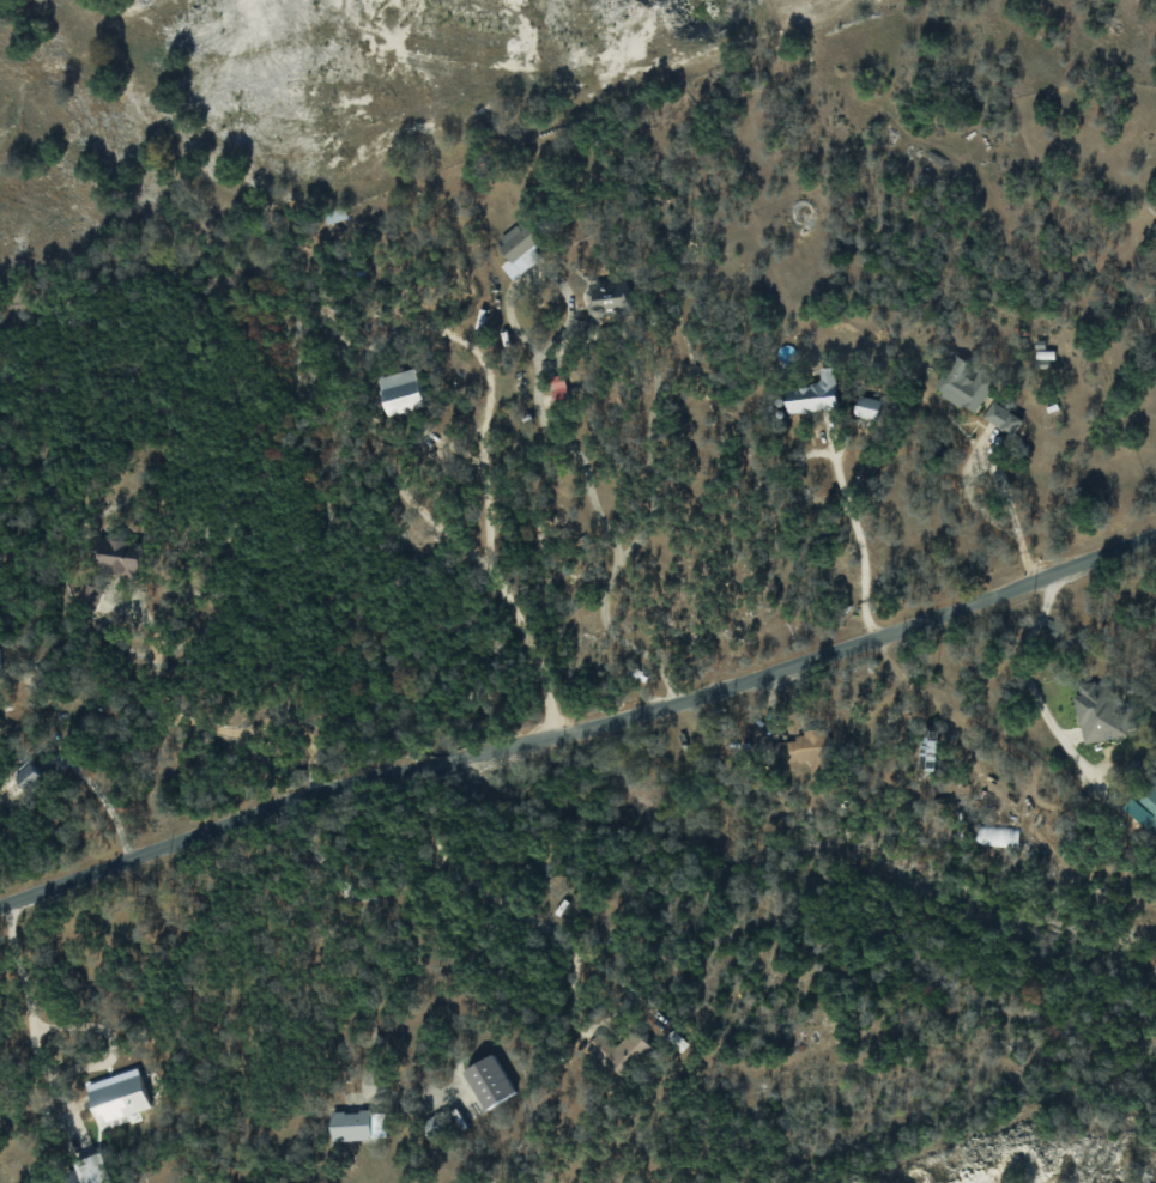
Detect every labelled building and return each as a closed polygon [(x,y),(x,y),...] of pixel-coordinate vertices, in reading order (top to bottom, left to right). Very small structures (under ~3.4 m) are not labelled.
[(347,219),(344,207),(323,212),(326,224),(347,219)] [(521,222),(496,242),(520,273),(546,253),(521,222)] [(593,297),(594,317),(630,316),(629,296),(593,297)] [(975,413),(994,380),(974,369),(975,367),(953,354),(933,389),(975,413)] [(787,413),(837,408),(833,367),(818,368),(819,385),(785,388),(787,413)] [(379,375),(386,414),(424,408),(417,369),(379,375)] [(566,401),(565,375),(550,375),(551,402),(566,401)] [(855,415),(875,420),(880,400),(860,395),(855,415)] [(1012,413),(992,400),(981,417),(1001,430),(1012,413)] [(96,572),(137,576),(139,556),(121,554),(123,541),(100,538),(96,572)] [(101,590),(91,585),(82,604),(92,609),(101,590)] [(1083,744),(1127,734),(1114,677),(1077,686),(1079,694),(1072,696),(1083,744)] [(811,770),(829,770),(828,730),(795,731),(795,741),(776,741),(776,761),(810,760),(811,770)] [(32,793),(47,781),(39,771),(23,783),(32,793)] [(1136,802),(1153,815),(1144,826),(1155,836),(1155,778),(1136,802)] [(1018,826),(976,825),(975,844),(1017,845),(1018,826)] [(614,1046),(600,1031),(586,1044),(619,1079),(653,1048),(633,1028),(614,1046)] [(515,1092),(493,1054),(463,1071),(485,1109),(515,1092)] [(85,1085),(98,1124),(150,1108),(138,1069),(98,1081),(85,1085)] [(370,1110),(330,1112),(331,1141),(370,1140),(370,1110)] [(100,1153),(74,1161),(81,1182),(109,1182),(100,1153)]
